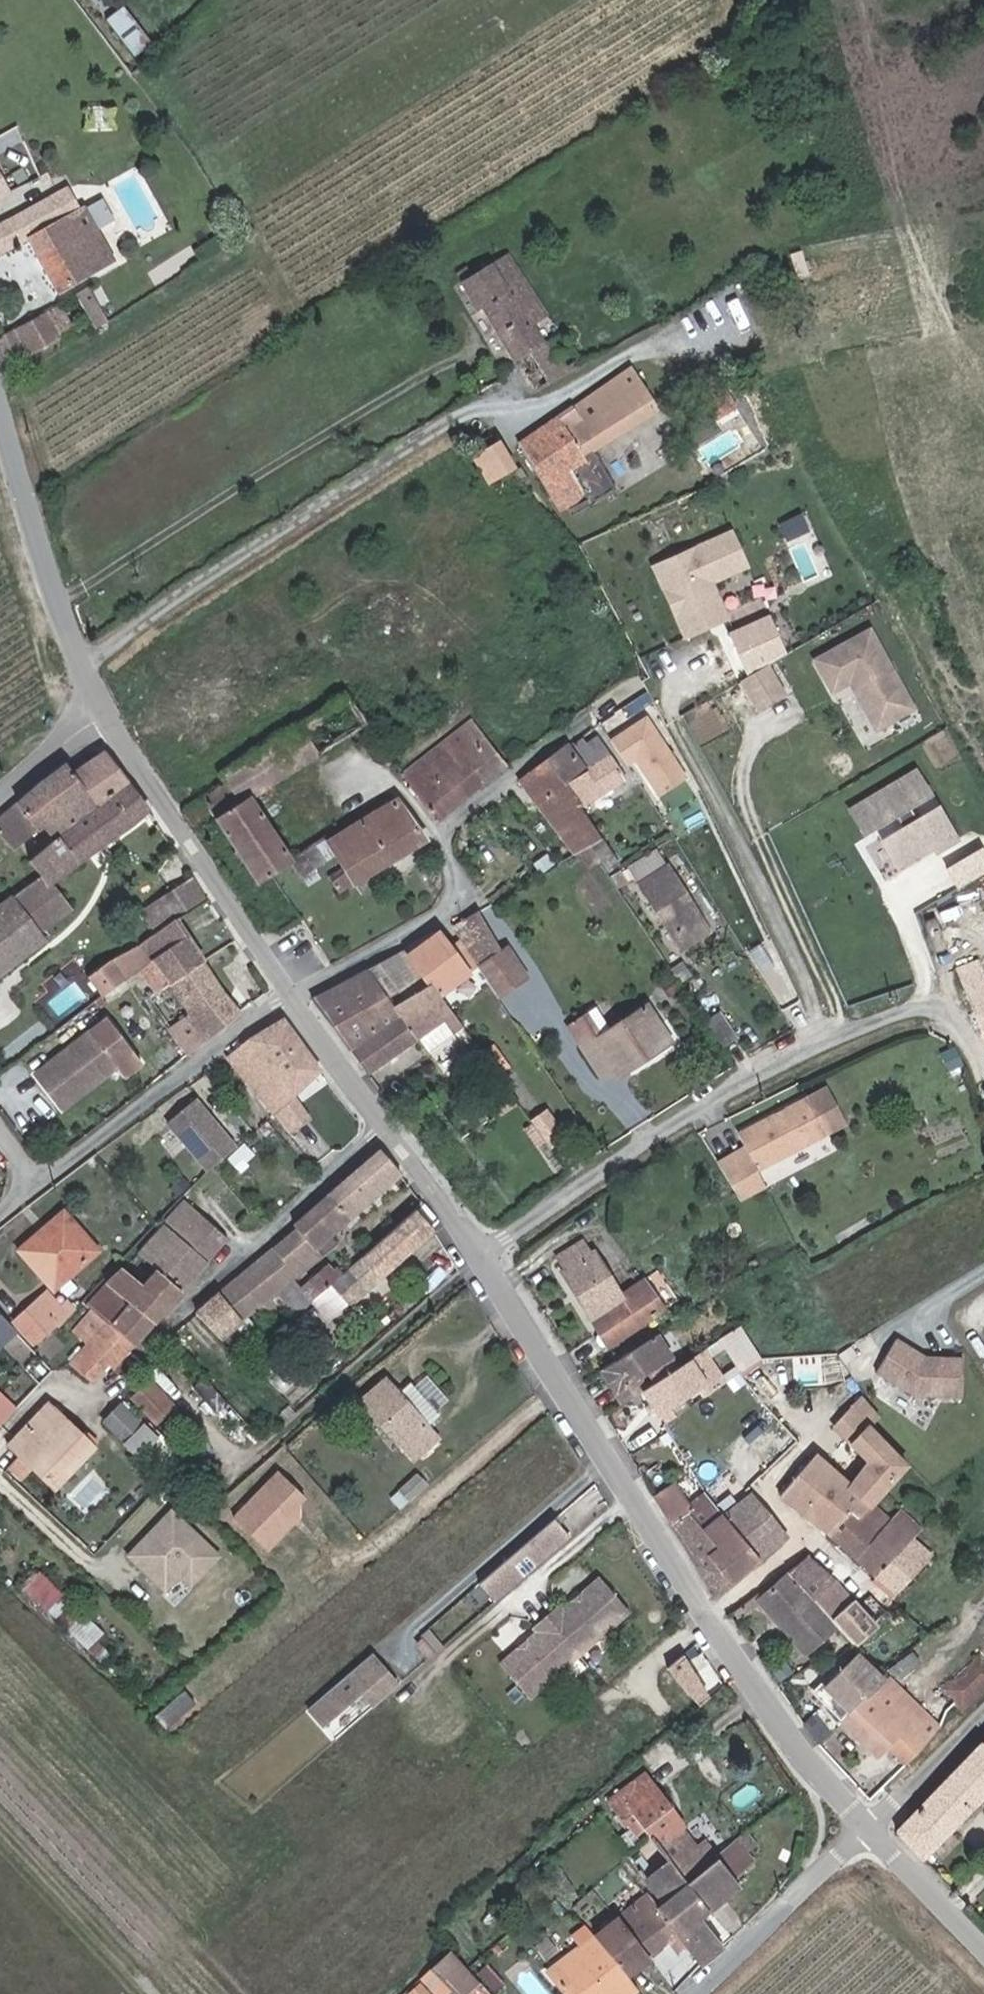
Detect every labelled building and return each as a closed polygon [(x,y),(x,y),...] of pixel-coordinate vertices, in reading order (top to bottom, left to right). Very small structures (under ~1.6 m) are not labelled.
[(125,5),(108,16),(133,55),(150,44),(125,5)] [(12,187),(0,163),(0,195),(12,187)] [(71,186),(0,223),(0,255),(32,239),(60,291),(114,260),(98,228),(86,205),(82,207),(71,186)] [(105,196),(86,205),(98,228),(116,219),(105,196)] [(482,309),(514,362),(547,342),(534,322),(548,312),(508,253),(462,281),(478,311),(482,309)] [(108,319),(94,297),(83,305),(96,326),(108,319)] [(58,307),(0,339),(0,350),(6,366),(60,334),(60,333),(71,326),(58,307)] [(547,342),(514,362),(532,392),(583,362),(570,342),(575,338),(574,333),(571,330),(567,329),(562,332),(547,342)] [(585,424),(643,383),(631,365),(573,406),(585,424)] [(585,424),(573,406),(517,444),(558,508),(601,483),(584,455),(658,407),(643,383),(585,424)] [(703,433),(689,406),(672,417),(687,443),(703,433)] [(487,482),(513,466),(497,440),(471,456),(487,482)] [(513,466),(487,482),(503,506),(528,491),(513,466)] [(729,477),(727,472),(719,476),(722,481),(729,477)] [(715,580),(750,565),(734,526),(651,561),(684,638),(731,617),(715,580)] [(864,621),(811,651),(828,681),(857,665),(865,679),(853,685),(872,719),(908,698),(864,621)] [(762,656),(736,671),(753,699),(778,684),(762,656)] [(687,748),(652,687),(627,704),(638,721),(658,750),(661,749),(668,760),(687,748)] [(372,720),(353,693),(255,755),(226,773),(233,784),(187,813),(194,824),(207,816),(252,886),(266,877),(294,860),(254,795),(372,720)] [(452,737),(486,780),(511,760),(477,717),(452,737)] [(486,780),(452,737),(432,752),(467,795),(486,780)] [(592,741),(577,753),(589,769),(571,782),(586,803),(632,770),(615,747),(603,756),(592,741)] [(525,777),(544,802),(571,782),(589,769),(577,753),(571,745),(525,777)] [(99,801),(130,779),(107,750),(77,772),(99,801)] [(441,816),(467,795),(432,752),(408,771),(415,782),(441,816)] [(99,801),(77,772),(69,762),(0,819),(0,829),(15,848),(47,823),(64,809),(74,821),(99,801)] [(912,762),(847,801),(861,824),(892,805),(900,819),(880,832),(894,857),(930,835),(933,841),(953,830),(934,799),(914,811),(906,797),(926,785),(912,762)] [(150,806),(130,779),(99,801),(74,821),(57,835),(31,856),(43,872),(50,881),(150,806)] [(571,782),(544,802),(579,848),(595,840),(607,831),(586,803),(571,782)] [(201,800),(195,790),(184,798),(190,807),(201,800)] [(427,838),(401,799),(332,842),(356,882),(427,838)] [(74,821),(64,809),(47,823),(57,835),(74,821)] [(627,858),(607,831),(595,840),(613,867),(627,858)] [(292,856),(304,875),(331,858),(319,839),(292,856)] [(955,883),(983,871),(983,845),(946,861),(955,883)] [(636,877),(667,859),(659,846),(628,864),(636,877)] [(710,930),(669,865),(640,882),(681,948),(710,930)] [(50,881),(43,872),(16,893),(50,937),(72,909),(50,881)] [(161,930),(185,912),(209,896),(195,874),(147,908),(161,930)] [(506,903),(495,891),(487,898),(490,901),(497,910),(506,903)] [(16,893),(0,906),(0,976),(50,937),(16,893)] [(451,922),(480,962),(505,948),(478,908),(451,922)] [(217,974),(185,912),(161,930),(144,941),(173,983),(191,1011),(172,1024),(190,1051),(244,1008),(217,974)] [(409,953),(435,985),(463,962),(437,930),(409,953)] [(511,943),(505,948),(480,962),(500,990),(503,993),(532,973),(511,943)] [(458,1013),(435,985),(409,953),(405,948),(314,997),(367,1064),(421,1030),(429,1042),(444,1032),(430,1011),(438,1005),(450,1020),(458,1013)] [(127,976),(113,956),(90,973),(105,993),(127,976)] [(964,996),(978,1035),(983,1032),(983,988),(964,996)] [(676,1036),(654,1001),(601,1033),(598,1029),(583,1039),(607,1074),(622,1065),(625,1069),(676,1036)] [(744,1037),(725,1009),(712,1018),(730,1046),(744,1037)] [(324,1066),(288,1018),(255,1037),(256,1040),(234,1055),(256,1080),(277,1111),(324,1066)] [(98,1082),(122,1062),(95,1028),(39,1073),(64,1103),(95,1078),(98,1082)] [(174,1053),(158,1034),(145,1045),(161,1064),(174,1053)] [(966,1072),(960,1055),(946,1060),(953,1077),(966,1072)] [(517,1088),(508,1076),(490,1089),(499,1101),(517,1088)] [(66,1106),(98,1082),(95,1078),(64,1103),(66,1106)] [(240,1145),(201,1097),(173,1119),(213,1168),(215,1166),(215,1165),(216,1165),(217,1164),(240,1145)] [(829,1133),(811,1097),(742,1131),(760,1167),(829,1133)] [(544,1106),(525,1127),(540,1141),(560,1120),(544,1106)] [(224,1336),(267,1298),(286,1281),(311,1258),(334,1237),(331,1232),(405,1172),(406,1171),(385,1146),(346,1179),(298,1220),(303,1225),(280,1244),(202,1312),(224,1336)] [(162,1268),(185,1288),(229,1238),(205,1215),(202,1217),(186,1205),(142,1251),(162,1268)] [(72,1213),(66,1206),(42,1229),(48,1236),(72,1213)] [(345,1272),(334,1282),(352,1302),(413,1247),(437,1226),(420,1206),(368,1251),(345,1272)] [(101,1244),(72,1213),(48,1236),(42,1229),(23,1246),(57,1283),(101,1244)] [(587,1254),(580,1242),(556,1257),(564,1270),(561,1271),(590,1317),(592,1317),(611,1348),(665,1313),(645,1281),(621,1296),(592,1251),(587,1254)] [(149,1284),(127,1264),(123,1268),(145,1287),(149,1284)] [(308,1305),(334,1282),(345,1272),(339,1266),(335,1270),(330,1265),(297,1294),(308,1305)] [(185,1288),(162,1268),(149,1284),(145,1287),(123,1268),(109,1284),(156,1321),(185,1288)] [(297,1294),(286,1281),(267,1298),(290,1321),(308,1305),(297,1294)] [(98,1310),(137,1342),(156,1321),(109,1284),(91,1304),(98,1310)] [(64,1312),(45,1292),(36,1301),(56,1320),(64,1312)] [(56,1320),(36,1301),(14,1321),(34,1343),(56,1320)] [(123,1358),(137,1342),(98,1310),(80,1331),(93,1343),(75,1364),(94,1381),(113,1360),(118,1364),(123,1358)] [(0,1313),(0,1344),(16,1330),(0,1313)] [(716,1331),(736,1361),(756,1347),(736,1317),(716,1331)] [(638,1384),(671,1363),(656,1339),(600,1375),(615,1399),(638,1384)] [(928,1357),(898,1339),(875,1374),(913,1398),(965,1400),(965,1357),(928,1357)] [(668,1413),(720,1379),(704,1355),(644,1395),(660,1419),(668,1413)] [(215,1382),(208,1374),(198,1385),(221,1410),(231,1401),(215,1382)] [(443,1415),(413,1382),(402,1392),(387,1376),(363,1397),(408,1447),(429,1428),(443,1415)] [(178,1406),(155,1382),(139,1398),(162,1422),(178,1406)] [(621,1409),(644,1394),(638,1384),(615,1399),(621,1409)] [(0,1392),(0,1423),(15,1408),(0,1392)] [(123,1398),(102,1418),(135,1453),(156,1433),(123,1398)] [(885,1421),(870,1401),(853,1409),(838,1426),(857,1444),(873,1431),(876,1429),(885,1421)] [(57,1480),(89,1444),(49,1406),(16,1440),(57,1480)] [(673,1421),(668,1413),(660,1419),(665,1427),(673,1421)] [(419,1459),(440,1440),(429,1428),(408,1447),(419,1459)] [(789,1452),(771,1430),(732,1463),(752,1487),(777,1467),(775,1464),(789,1452)] [(871,1519),(892,1494),(889,1490),(910,1465),(873,1431),(857,1444),(874,1461),(855,1485),(821,1456),(785,1496),(836,1538),(862,1511),(871,1519)] [(89,1444),(57,1480),(62,1484),(95,1449),(89,1444)] [(310,1502),(278,1470),(232,1517),(263,1548),(310,1502)] [(415,1500),(435,1483),(424,1471),(405,1487),(415,1500)] [(674,1526),(698,1510),(681,1484),(657,1500),(674,1526)] [(882,1576),(918,1537),(929,1525),(892,1494),(871,1519),(862,1511),(836,1538),(882,1576)] [(719,1507),(763,1562),(789,1539),(753,1495),(735,1509),(728,1499),(719,1507)] [(736,1585),(763,1562),(719,1507),(713,1499),(698,1510),(713,1531),(706,1537),(736,1585)] [(222,1555),(174,1509),(130,1556),(168,1591),(183,1575),(194,1586),(222,1555)] [(698,1510),(674,1526),(721,1598),(736,1585),(706,1537),(713,1531),(698,1510)] [(492,1604),(558,1550),(569,1542),(554,1523),(477,1586),(492,1604)] [(937,1554),(918,1537),(882,1576),(901,1593),(937,1554)] [(815,1598),(832,1581),(809,1558),(792,1572),(794,1574),(765,1598),(812,1653),(841,1625),(815,1598)] [(46,1607),(62,1591),(39,1569),(23,1585),(46,1607)] [(637,1612),(608,1577),(570,1609),(566,1606),(540,1627),(544,1631),(506,1663),(535,1697),(559,1677),(637,1612)] [(857,1607),(832,1581),(815,1598),(841,1625),(860,1645),(876,1629),(857,1607)] [(754,1597),(737,1608),(751,1630),(768,1620),(754,1597)] [(847,1721),(893,1674),(885,1666),(880,1671),(862,1652),(821,1694),(830,1704),(807,1728),(821,1747),(847,1721)] [(401,1685),(374,1654),(305,1711),(321,1731),(361,1696),(374,1709),(401,1685)] [(950,1686),(968,1706),(971,1710),(983,1698),(983,1656),(950,1686)] [(712,1700),(687,1657),(673,1669),(703,1707),(712,1700)] [(945,1726),(893,1674),(847,1721),(873,1748),(895,1726),(923,1755),(945,1726)] [(160,1727),(190,1702),(172,1681),(143,1707),(160,1727)] [(983,1736),(916,1804),(896,1824),(925,1853),(983,1793),(983,1736)] [(720,1862),(717,1860),(708,1848),(701,1854),(645,1782),(617,1804),(620,1807),(641,1834),(635,1841),(637,1843),(644,1838),(648,1843),(673,1874),(685,1890),(720,1862)] [(628,1832),(635,1841),(641,1834),(620,1807),(610,1816),(625,1835),(628,1832)] [(678,1940),(702,1921),(741,1889),(735,1881),(754,1864),(737,1843),(717,1860),(720,1862),(685,1890),(673,1874),(649,1892),(662,1909),(657,1914),(678,1940)] [(678,1940),(657,1914),(646,1902),(617,1925),(649,1963),(678,1940)] [(724,1949),(702,1921),(678,1940),(703,1969),(724,1949)] [(649,1963),(617,1925),(593,1944),(625,1983),(649,1963)] [(593,1944),(547,1981),(559,1993),(634,1993),(635,1993),(625,1983),(593,1944)] [(474,1985),(465,1976),(446,1956),(427,1974),(446,1993),(465,1993),(474,1985)]
